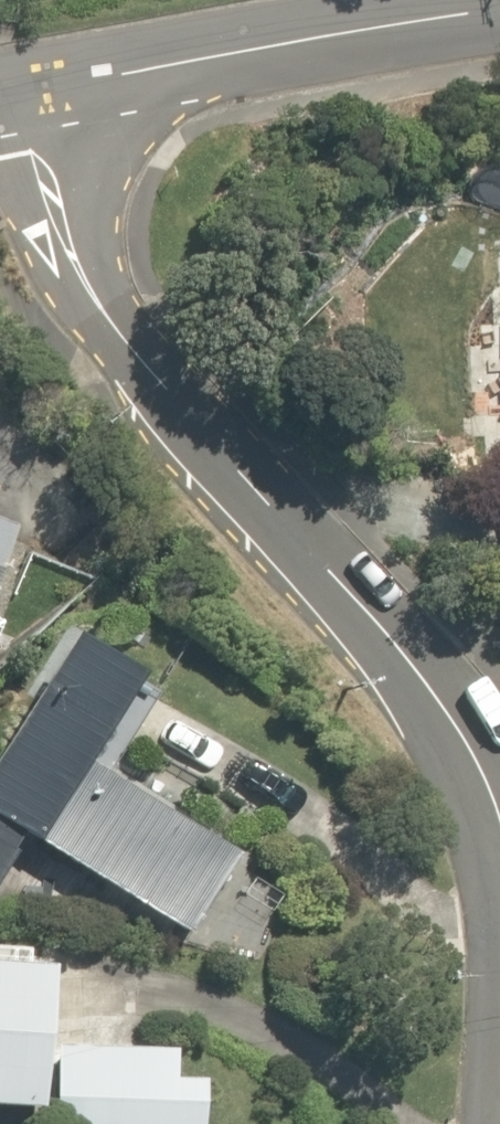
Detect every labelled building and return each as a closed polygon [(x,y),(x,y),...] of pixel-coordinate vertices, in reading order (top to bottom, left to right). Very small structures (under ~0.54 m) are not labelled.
[(13,528),(0,522),(0,563),(13,528)] [(189,936),(238,856),(89,765),(110,730),(130,742),(160,694),(71,640),(0,756),(0,820),(189,936)] [(40,1109),(50,967),(0,963),(0,1106),(40,1109)] [(203,1081),(175,1080),(176,1048),(57,1044),(54,1123),(201,1123),(203,1081)]
